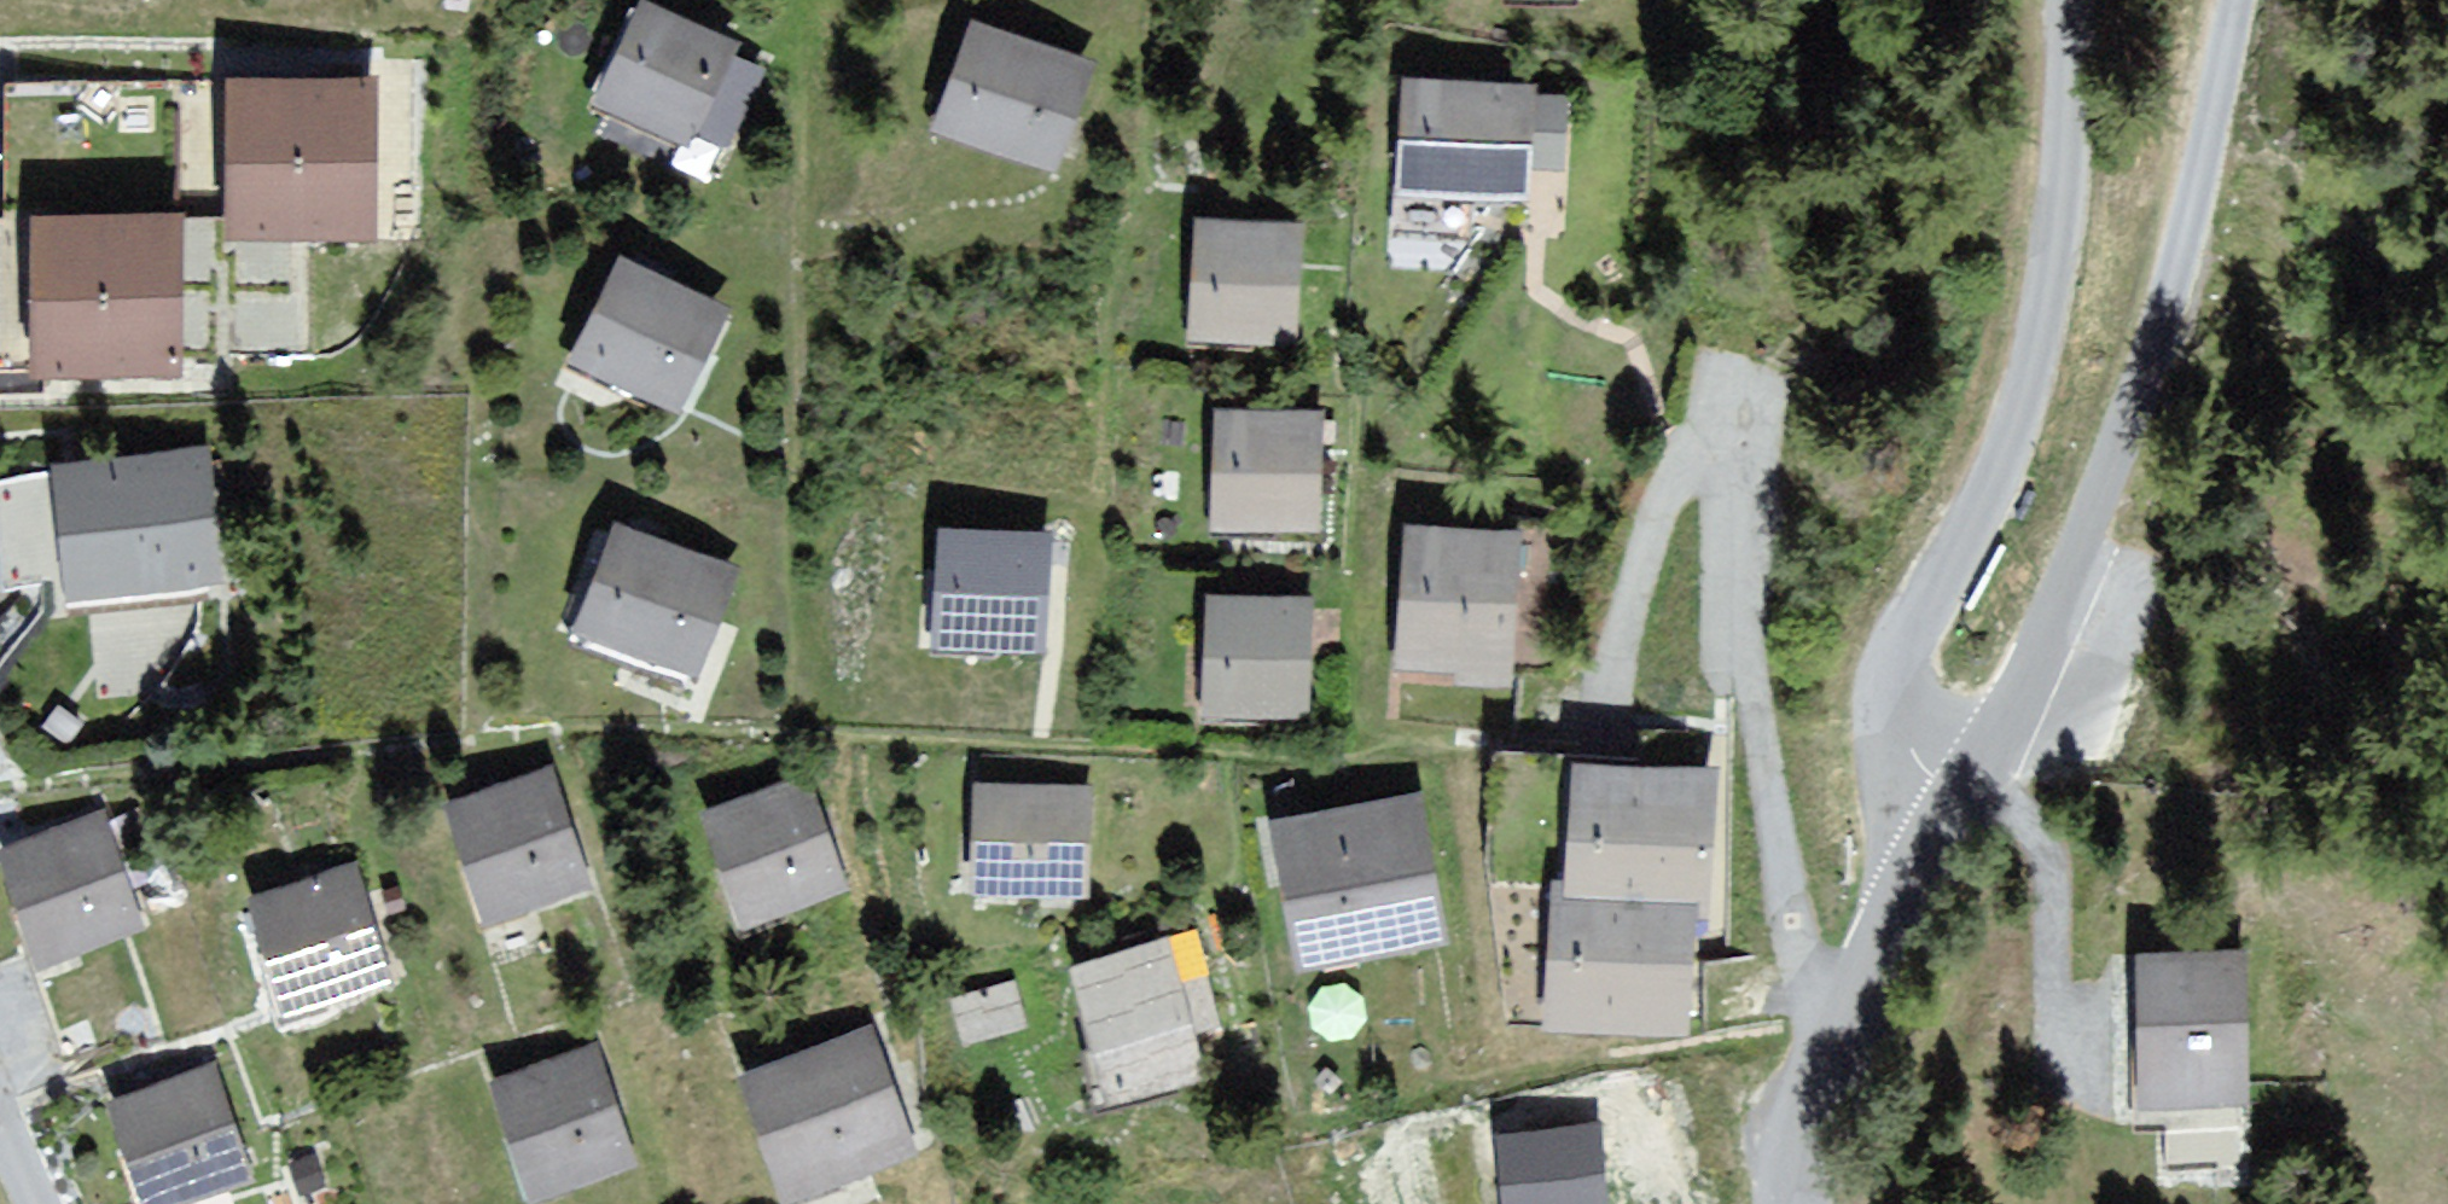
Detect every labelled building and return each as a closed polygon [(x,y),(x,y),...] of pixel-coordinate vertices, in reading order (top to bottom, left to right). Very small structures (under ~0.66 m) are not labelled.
[(730,49),(626,7),(585,107),(689,148),(730,49)] [(1086,68),(953,26),(920,132),(1052,174),(1086,68)] [(355,86),(204,89),(207,237),(358,234),(355,86)] [(1524,94),(1389,88),(1384,200),(1518,207),(1524,94)] [(160,221),(5,224),(8,372),(163,369),(160,221)] [(1289,231),(1183,223),(1173,343),(1279,352),(1289,231)] [(717,312),(594,263),(552,367),(675,416),(717,312)] [(1311,429),(1200,422),(1194,529),(1305,535),(1311,429)] [(192,451),(34,463),(45,595),(203,583),(192,451)] [(730,572),(602,526),(562,636),(690,683),(730,572)] [(1050,533),(940,528),(934,645),(1044,649),(1050,533)] [(1507,533),(1385,529),(1380,674),(1502,678),(1507,533)] [(1300,602),(1187,601),(1185,718),(1298,720),(1300,602)] [(1711,769),(1558,758),(1548,894),(1701,905),(1711,769)] [(545,768),(427,809),(469,930),(587,889),(545,768)] [(792,776),(691,812),(734,932),(835,896),(792,776)] [(1082,794),(962,785),(954,897),(1074,906),(1082,794)] [(1414,797),(1252,819),(1273,971),(1435,950),(1414,797)] [(0,846),(0,904),(18,965),(133,931),(100,817),(0,846)] [(347,865),(230,901),(264,1014),(382,979),(347,865)] [(1504,902),(1498,1031),(1682,1040),(1688,910),(1504,902)] [(1158,946),(1052,975),(1090,1112),(1196,1084),(1158,946)] [(2250,956),(2127,954),(2124,1128),(2247,1130),(2250,956)] [(718,1080),(763,1203),(769,1203),(903,1156),(857,1030),(718,1080)] [(586,1050),(478,1086),(517,1203),(625,1167),(586,1050)] [(94,1109),(129,1203),(185,1203),(248,1182),(207,1068),(94,1109)] [(1594,1112),(1518,1123),(1528,1196),(1604,1186),(1594,1112)]
